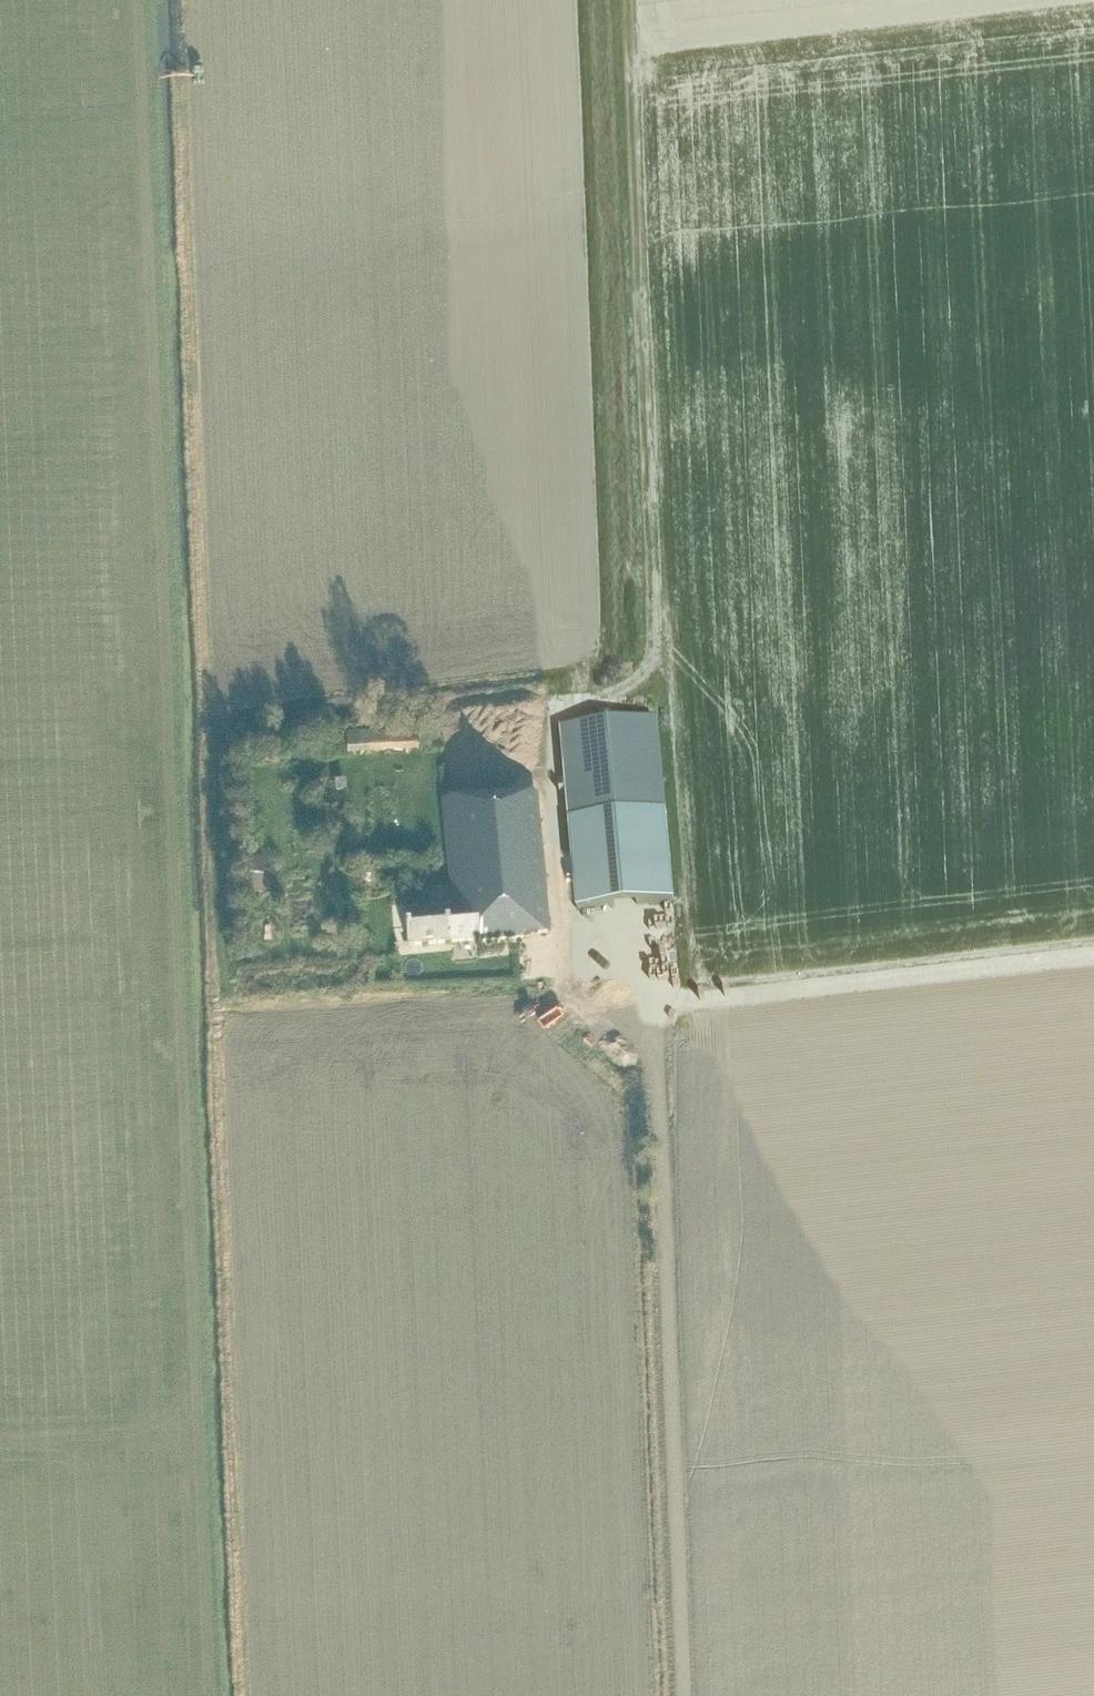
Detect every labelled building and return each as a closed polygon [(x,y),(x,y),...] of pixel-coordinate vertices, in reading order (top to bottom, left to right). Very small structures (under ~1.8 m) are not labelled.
[(577,909),(674,901),(659,718),(561,727),(577,909)] [(418,752),(418,732),(344,735),(345,755),(418,752)] [(523,942),(524,937),(544,935),(534,793),(442,800),(450,914),(404,917),(406,948),(477,941),(478,945),(523,942)]
